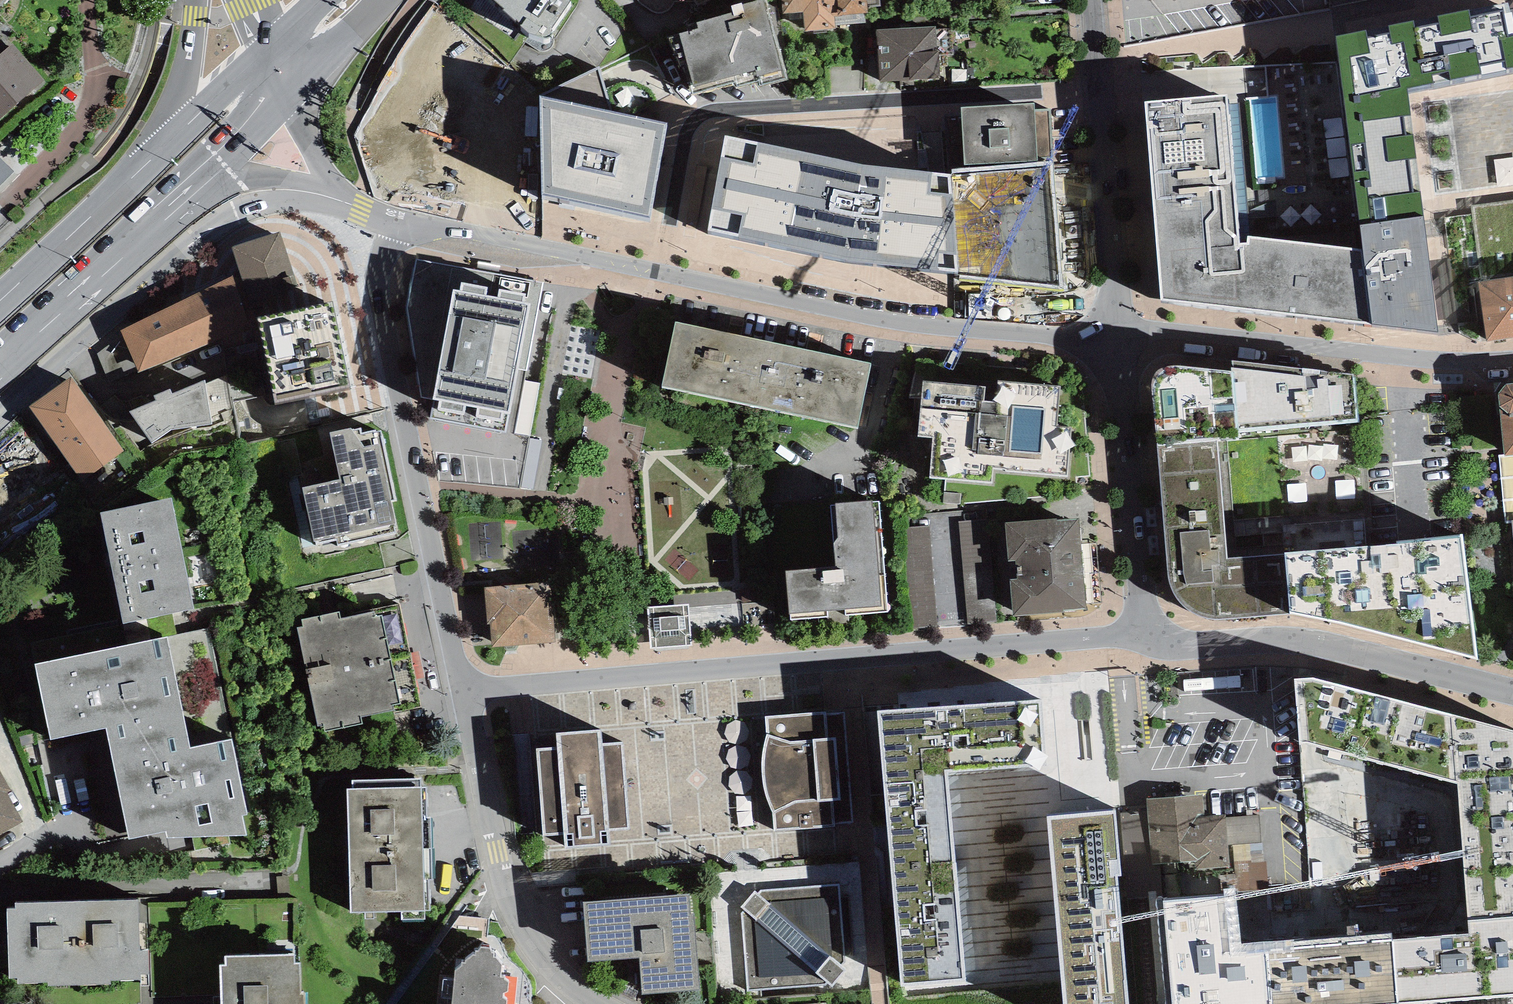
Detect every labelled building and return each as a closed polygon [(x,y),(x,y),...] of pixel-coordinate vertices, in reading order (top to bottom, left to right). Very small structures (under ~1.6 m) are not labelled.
[(504,9),(503,10),(520,25),(528,33),(541,37),(545,38),(549,37),(551,35),(552,32),(552,29),(570,0),(495,0),(504,9)] [(694,85),(691,86),(693,93),(735,82),(737,88),(758,82),(760,88),(788,80),(766,0),(752,0),(741,3),(731,6),(733,12),(697,22),(699,28),(679,34),(694,85)] [(783,13),(804,11),(806,31),(835,28),(834,17),(869,14),(867,0),(782,0),(783,13)] [(1512,69),(1512,23),(1507,3),(1337,38),(1345,99),(1408,90),(1463,78),(1512,69)] [(936,25),(876,30),(880,83),(940,79),(936,25)] [(12,46),(0,57),(0,121),(44,83),(12,46)] [(600,66),(540,95),(543,194),(650,216),(667,123),(612,111),(600,66)] [(1408,90),(1345,99),(1361,226),(1423,217),(1408,90)] [(1162,300),(1245,309),(1239,243),(1226,96),(1146,101),(1162,300)] [(1033,104),(962,108),(965,164),(1039,161),(1039,156),(1052,156),(1050,109),(1034,110),(1033,104)] [(453,115),(382,121),(387,181),(458,175),(453,115)] [(708,230),(846,260),(958,273),(1063,288),(1052,161),(951,169),(951,174),(861,164),(724,136),(708,230)] [(0,158),(0,187),(14,173),(0,158)] [(1363,249),(1372,327),(1438,334),(1429,261),(1423,217),(1361,226),(1363,249)] [(280,233),(232,248),(249,301),(297,286),(280,233)] [(1239,243),(1245,309),(1372,327),(1363,249),(1250,237),(1249,244),(1239,243)] [(434,400),(431,418),(506,432),(518,370),(526,371),(543,284),(417,260),(406,309),(421,397),(434,400)] [(232,275),(121,330),(139,372),(251,325),(232,275)] [(1479,282),(1488,341),(1512,337),(1512,277),(1479,282)] [(332,302),(257,318),(276,404),(351,389),(332,302)] [(762,408),(776,342),(675,321),(661,387),(762,408)] [(776,342),(762,408),(858,430),(873,363),(776,342)] [(1236,431),(1360,422),(1355,375),(1232,360),(1232,374),(1236,431)] [(1152,385),(1158,444),(1218,441),(1237,439),(1236,431),(1232,374),(1181,366),(1170,367),(1164,368),(1155,374),(1152,385)] [(124,451),(71,377),(30,407),(77,473),(94,472),(124,451)] [(130,411),(152,443),(171,430),(212,425),(205,380),(172,395),(170,390),(155,396),(156,401),(130,411)] [(933,437),(930,478),(992,483),(994,469),(1005,470),(1005,472),(1067,477),(1072,426),(1058,425),(1062,386),(998,380),(997,402),(984,401),(985,387),(924,381),(919,436),(933,437)] [(1507,384),(1499,394),(1500,407),(1505,456),(1512,455),(1512,384),(1507,384)] [(302,488),(314,541),(316,541),(317,544),(337,540),(338,546),(394,533),(392,524),(395,523),(391,502),(397,501),(381,430),(376,431),(376,430),(362,433),(361,428),(351,430),(351,428),(330,433),(340,480),(302,488)] [(1214,620),(1290,613),(1286,553),(1226,560),(1218,441),(1158,444),(1169,580),(1175,598),(1184,610),(1198,617),(1214,620)] [(1505,456),(1499,456),(1507,523),(1512,522),(1512,525),(1512,455),(1505,456)] [(172,498),(101,512),(123,623),(194,609),(172,498)] [(845,615),(888,612),(879,501),(836,504),(838,538),(834,543),(837,566),(786,571),(790,619),(828,616),(828,611),(845,609),(845,615)] [(1063,610),(1087,608),(1079,518),(1057,520),(1057,519),(1005,523),(1008,561),(1016,560),(1017,579),(1010,579),(1013,616),(1064,612),(1063,610)] [(959,521),(968,624),(997,622),(988,519),(959,521)] [(909,627),(937,625),(931,524),(903,526),(909,627)] [(1290,613),(1478,659),(1463,536),(1286,553),(1290,613)] [(491,625),(493,647),(554,642),(549,583),(484,589),(488,625),(491,625)] [(298,629),(318,727),(323,726),(325,733),(363,724),(362,718),(393,711),(394,714),(422,708),(400,603),(372,609),(373,612),(341,618),(339,612),(302,620),(304,627),(298,629)] [(646,607),(649,648),(691,645),(688,604),(646,607)] [(107,729),(130,840),(167,831),(168,838),(246,835),(242,816),(248,815),(232,741),(191,748),(167,638),(36,664),(51,740),(107,729)] [(1296,680),(1302,743),(1455,782),(1452,717),(1314,678),(1296,680)] [(882,774),(947,768),(1044,768),(1039,701),(877,710),(882,774)] [(835,825),(853,823),(844,713),(825,715),(825,712),(766,717),(766,735),(764,744),(763,754),(762,761),(762,769),(762,779),(764,789),(767,799),(771,810),(773,814),(774,831),(835,827),(835,825)] [(1512,917),(1512,732),(1452,717),(1455,782),(1469,920),(1512,917)] [(537,749),(543,836),(565,834),(566,848),(609,845),(608,831),(629,829),(623,742),(602,744),(601,730),(557,733),(558,747),(537,749)] [(947,768),(882,774),(885,812),(890,868),(956,862),(947,768)] [(23,822),(7,793),(11,791),(0,771),(0,835),(23,822)] [(421,779),(352,781),(353,789),(347,789),(348,848),(429,847),(432,847),(431,818),(427,818),(427,786),(421,786),(421,779)] [(1228,844),(1227,818),(1226,815),(1204,816),(1202,794),(1177,796),(1147,799),(1148,807),(1150,818),(1152,864),(1196,861),(1196,869),(1230,866),(1228,844)] [(1123,810),(1119,810),(1125,899),(1134,898),(1147,897),(1155,896),(1152,864),(1150,818),(1148,807),(1140,808),(1127,809),(1123,810)] [(1046,816),(1063,1003),(1129,1003),(1118,877),(1121,877),(1116,810),(1046,816)] [(1227,818),(1228,844),(1261,843),(1259,816),(1227,818)] [(432,880),(432,847),(429,847),(348,848),(351,913),(402,912),(402,919),(425,919),(425,911),(431,911),(430,880),(432,880)] [(956,862),(890,868),(902,986),(965,981),(956,862)] [(832,987),(847,970),(841,965),(845,962),(838,884),(760,890),(758,893),(755,890),(741,907),(743,909),(741,912),(748,991),(825,986),(827,983),(832,987)] [(639,957),(642,995),(700,990),(694,914),(690,914),(689,895),(585,903),(589,961),(639,957)] [(1173,1003),(1398,1003),(1392,941),(1391,933),(1241,946),(1236,897),(1163,901),(1173,1003)] [(139,900),(78,902),(81,986),(111,985),(111,981),(140,980),(141,975),(150,974),(149,950),(141,950),(139,900)] [(47,986),(81,986),(78,902),(14,902),(14,908),(6,908),(9,979),(18,979),(18,984),(47,984),(47,986)] [(1398,1003),(1409,1003),(1512,995),(1512,917),(1469,920),(1469,935),(1392,941),(1398,1003)] [(507,1000),(504,998),(504,994),(507,992),(509,983),(505,980),(505,978),(501,978),(502,965),(496,957),(494,958),(494,953),(492,953),(490,948),(481,947),(478,951),(475,951),(476,955),(473,955),(466,961),(465,963),(462,962),(462,966),(456,970),(452,1003),(506,1003),(507,1000)] [(223,1003),(305,1003),(304,992),(301,992),(300,963),(295,963),(295,953),(226,956),(226,966),(220,966),(223,1003)]
